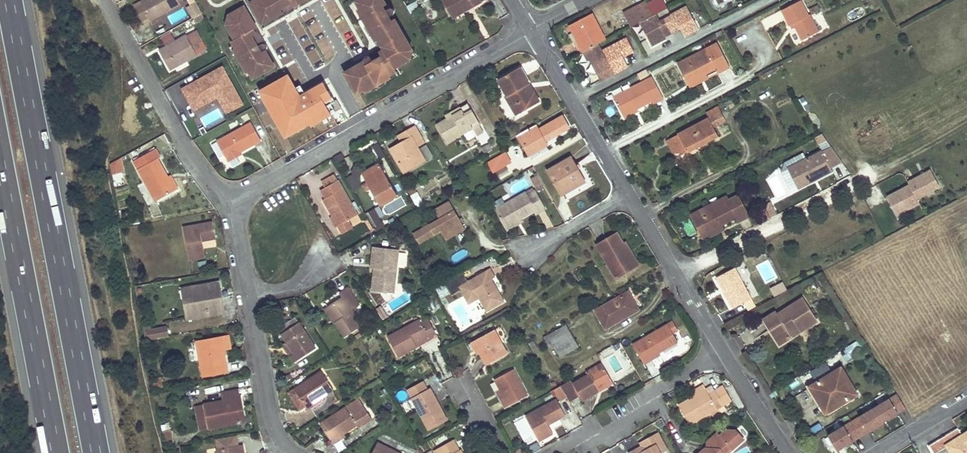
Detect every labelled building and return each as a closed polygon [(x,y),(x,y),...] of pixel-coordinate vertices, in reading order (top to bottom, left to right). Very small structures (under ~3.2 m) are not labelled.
[(134,4),(145,23),(152,19),(150,16),(164,9),(166,12),(182,3),(180,0),(142,0),(141,0),(134,4)] [(299,3),(304,0),(254,0),(249,2),(262,24),(277,15),(279,19),(285,16),(283,12),(292,7),(292,8),(293,9),(294,9),(295,10),(296,10),(297,9),(298,9),(299,8),(299,7),(299,6),(299,5),(299,4),(299,3)] [(370,56),(369,56),(368,55),(367,55),(366,55),(366,56),(365,56),(364,57),(364,58),(364,59),(364,60),(344,72),(357,94),(364,90),(365,93),(375,87),(373,85),(381,79),(383,83),(392,78),(390,75),(397,71),(396,69),(410,60),(405,52),(413,48),(393,15),(394,14),(395,14),(395,13),(395,12),(395,11),(395,10),(394,9),(393,9),(392,9),(391,9),(390,9),(385,0),(359,0),(356,2),(360,8),(356,10),(362,19),(365,17),(374,32),(370,34),(375,42),(379,40),(384,48),(379,50),(382,56),(372,61),(370,56)] [(452,14),(472,3),(474,7),(483,1),(482,0),(443,0),(452,14)] [(648,4),(654,15),(656,14),(667,8),(663,0),(654,0),(648,4)] [(809,16),(801,0),(783,10),(790,25),(794,23),(796,27),(803,40),(819,32),(811,15),(809,16)] [(197,2),(188,7),(194,18),(203,13),(197,2)] [(472,3),(452,14),(454,18),(474,7),(472,3)] [(642,4),(625,13),(632,27),(642,22),(654,15),(648,4),(643,6),(642,4)] [(256,35),(259,33),(244,6),(230,14),(234,22),(226,27),(234,40),(231,42),(235,49),(233,50),(238,59),(242,56),(246,63),(242,66),(246,74),(249,73),(252,78),(274,66),(265,50),(266,50),(267,50),(268,49),(268,48),(268,47),(268,46),(268,45),(268,44),(267,43),(266,43),(265,42),(264,42),(262,44),(256,35)] [(654,15),(642,22),(654,45),(667,38),(666,36),(683,27),(687,36),(700,29),(688,6),(672,14),(672,15),(660,22),(656,14),(654,15)] [(292,8),(292,7),(283,12),(285,16),(293,11),(294,10),(293,9),(292,8)] [(234,22),(230,14),(226,16),(225,24),(226,27),(234,22)] [(592,14),(570,25),(584,52),(600,44),(606,40),(592,14)] [(365,17),(362,19),(370,34),(374,32),(365,17)] [(170,33),(161,38),(164,44),(173,39),(170,33)] [(170,69),(197,54),(187,34),(159,49),(170,69)] [(600,44),(584,52),(589,60),(592,59),(603,80),(629,66),(624,57),(621,51),(624,49),(627,55),(635,51),(628,38),(604,51),(600,44)] [(718,43),(678,64),(688,83),(706,73),(717,68),(719,72),(730,66),(718,43)] [(415,51),(413,48),(405,52),(410,60),(413,59),(414,55),(415,51)] [(379,50),(370,56),(372,61),(382,56),(379,50)] [(193,113),(218,101),(225,116),(244,107),(225,67),(181,88),(193,113)] [(530,84),(520,67),(498,79),(508,97),(498,102),(509,120),(534,105),(524,87),(530,84)] [(706,73),(688,83),(690,87),(709,77),(706,73)] [(652,77),(614,97),(624,115),(637,108),(653,100),(654,102),(664,98),(652,77)] [(524,87),(534,105),(540,102),(530,84),(524,87)] [(484,133),(468,103),(461,107),(464,112),(448,121),(447,119),(437,124),(448,143),(464,134),(468,142),(484,133)] [(464,112),(461,107),(445,116),(447,119),(448,121),(464,112)] [(203,126),(223,120),(219,108),(200,114),(203,126)] [(637,108),(624,115),(625,118),(639,111),(637,108)] [(280,125),(285,122),(279,112),(274,115),(280,125)] [(721,112),(710,118),(715,127),(726,121),(721,112)] [(569,127),(563,117),(539,131),(536,126),(520,137),(531,156),(548,146),(545,141),(569,127)] [(710,118),(672,138),(679,152),(686,153),(689,151),(689,152),(720,136),(715,127),(710,118)] [(238,158),(237,156),(242,153),(262,142),(251,122),(217,142),(229,163),(238,158)] [(390,148),(404,173),(426,160),(418,147),(425,143),(415,124),(408,128),(412,135),(407,138),(390,148)] [(402,131),(407,138),(412,135),(408,128),(402,131)] [(815,135),(820,147),(827,144),(822,132),(815,135)] [(679,152),(672,138),(669,140),(675,151),(679,152)] [(833,146),(825,148),(829,165),(838,163),(833,146)] [(805,154),(764,172),(775,198),(833,172),(822,147),(805,154)] [(162,158),(156,149),(134,161),(157,203),(176,191),(169,177),(159,160),(162,158)] [(343,152),(337,156),(340,161),(346,157),(343,152)] [(512,162),(506,154),(489,164),(494,173),(512,162)] [(563,195),(588,181),(574,156),(549,170),(563,195)] [(399,194),(381,163),(364,172),(382,204),(399,194)] [(906,179),(903,173),(880,183),(894,215),(920,203),(917,197),(940,187),(931,167),(906,179)] [(323,179),(327,185),(339,179),(335,172),(323,179)] [(382,204),(364,172),(360,175),(378,206),(382,204)] [(352,190),(361,185),(352,173),(344,178),(352,190)] [(171,176),(169,177),(176,191),(179,190),(171,176)] [(349,218),(358,213),(339,179),(327,185),(321,188),(326,196),(324,198),(333,214),(339,224),(343,232),(353,226),(349,218)] [(409,194),(417,206),(424,202),(416,190),(409,194)] [(547,209),(537,191),(528,196),(527,194),(497,210),(507,228),(522,220),(537,211),(539,214),(547,209)] [(749,216),(738,195),(728,200),(726,197),(693,215),(702,232),(720,222),(722,226),(737,217),(739,221),(749,216)] [(368,210),(377,229),(384,225),(375,207),(368,210)] [(466,229),(455,210),(414,234),(420,244),(442,232),(447,240),(466,229)] [(333,214),(330,216),(336,226),(339,224),(333,214)] [(522,220),(507,228),(509,231),(523,223),(522,220)] [(213,222),(184,227),(190,260),(206,257),(205,249),(200,250),(198,242),(204,241),(217,239),(213,222)] [(720,222),(702,232),(706,239),(724,229),(722,226),(720,222)] [(624,242),(618,232),(597,244),(617,277),(631,269),(622,254),(629,251),(624,242)] [(387,282),(396,283),(400,249),(374,246),(372,263),(375,263),(375,268),(374,280),(372,290),(385,292),(387,282)] [(640,264),(631,249),(629,251),(622,254),(631,269),(640,264)] [(769,261),(759,264),(764,280),(775,277),(769,261)] [(735,265),(714,275),(730,308),(751,297),(735,265)] [(492,279),(495,277),(491,269),(470,281),(465,273),(446,284),(452,295),(462,290),(469,304),(480,298),(487,311),(504,302),(492,279)] [(769,287),(773,295),(787,289),(783,280),(769,287)] [(396,283),(387,282),(385,292),(395,293),(396,283)] [(219,283),(192,287),(194,298),(183,300),(187,319),(224,313),(219,283)] [(194,298),(192,287),(182,289),(183,300),(194,298)] [(348,287),(339,292),(342,297),(329,306),(338,320),(335,321),(345,336),(362,324),(352,308),(359,304),(348,287)] [(639,310),(628,292),(596,311),(607,329),(639,310)] [(817,321),(803,298),(777,314),(775,312),(764,319),(771,329),(775,327),(778,331),(777,332),(783,342),(791,337),(789,335),(800,328),(802,330),(817,321)] [(338,320),(329,306),(324,308),(333,322),(335,321),(338,320)] [(430,339),(436,336),(428,320),(421,323),(419,320),(387,338),(398,358),(417,347),(415,344),(428,336),(430,339)] [(294,363),(316,349),(300,323),(282,334),(288,343),(295,353),(290,357),(294,363)] [(660,353),(678,342),(668,324),(633,345),(645,365),(661,355),(660,353)] [(146,336),(166,337),(167,326),(147,325),(146,336)] [(507,336),(501,325),(495,329),(473,341),(481,354),(487,365),(509,354),(501,340),(507,336)] [(802,330),(800,328),(789,335),(791,337),(802,330)] [(580,347),(570,332),(552,343),(562,358),(580,347)] [(230,335),(221,337),(224,350),(232,349),(230,335)] [(204,377),(228,372),(224,350),(221,337),(197,342),(204,377)] [(477,355),(481,354),(473,341),(470,342),(474,350),(477,355)] [(283,346),(290,357),(295,353),(288,343),(283,346)] [(625,368),(632,363),(624,350),(617,354),(625,368)] [(612,380),(603,364),(588,372),(590,375),(574,384),(582,396),(585,401),(600,392),(598,388),(612,380)] [(857,395),(841,368),(810,387),(816,397),(820,395),(830,411),(857,395)] [(529,396),(515,369),(496,380),(501,390),(506,398),(502,401),(506,408),(529,396)] [(333,389),(322,371),(295,389),(291,392),(302,408),(306,405),(307,406),(321,398),(333,389)] [(153,379),(155,389),(163,387),(161,377),(153,379)] [(612,380),(598,388),(600,392),(615,384),(612,380)] [(428,392),(423,383),(408,391),(429,430),(447,421),(439,405),(436,407),(429,391),(428,392)] [(582,396),(574,384),(564,390),(568,398),(571,402),(582,396)] [(706,389),(704,384),(696,389),(698,393),(706,389)] [(735,392),(730,384),(727,386),(731,394),(735,392)] [(732,400),(723,385),(709,393),(706,389),(698,393),(679,404),(690,424),(732,400)] [(564,390),(562,387),(556,391),(562,402),(568,398),(564,390)] [(242,398),(240,390),(222,393),(224,401),(205,405),(209,429),(243,423),(238,399),(242,398)] [(439,405),(431,390),(429,391),(436,407),(439,405)] [(506,398),(501,390),(497,392),(502,401),(506,398)] [(830,411),(820,395),(816,397),(826,413),(830,411)] [(898,413),(888,395),(819,436),(829,452),(831,452),(898,413)] [(903,409),(898,395),(892,397),(897,411),(903,409)] [(238,399),(243,423),(246,422),(242,398),(238,399)] [(323,401),(321,398),(307,406),(309,410),(323,401)] [(358,428),(372,420),(360,399),(321,424),(331,441),(344,433),(356,425),(358,428)] [(555,434),(550,425),(567,416),(558,400),(527,417),(542,442),(555,434)] [(947,446),(951,452),(966,452),(966,431),(963,434),(959,427),(929,445),(934,452),(935,452),(947,446)] [(164,439),(166,447),(174,446),(172,438),(171,430),(163,431),(164,439)] [(735,431),(727,430),(722,435),(719,432),(708,442),(711,446),(710,448),(707,448),(702,452),(703,452),(726,452),(730,450),(732,451),(740,444),(734,438),(735,431)] [(660,442),(664,440),(659,431),(641,442),(645,450),(641,452),(662,452),(657,444),(660,442)] [(744,440),(735,431),(734,438),(740,444),(744,440)] [(346,438),(344,433),(331,441),(334,445),(346,438)] [(436,452),(464,452),(462,450),(461,451),(455,441),(435,452),(436,452)] [(660,442),(657,444),(662,452),(666,452),(660,442)] [(378,443),(373,452),(398,452),(378,443)] [(242,444),(217,449),(217,452),(243,452),(242,444)]
